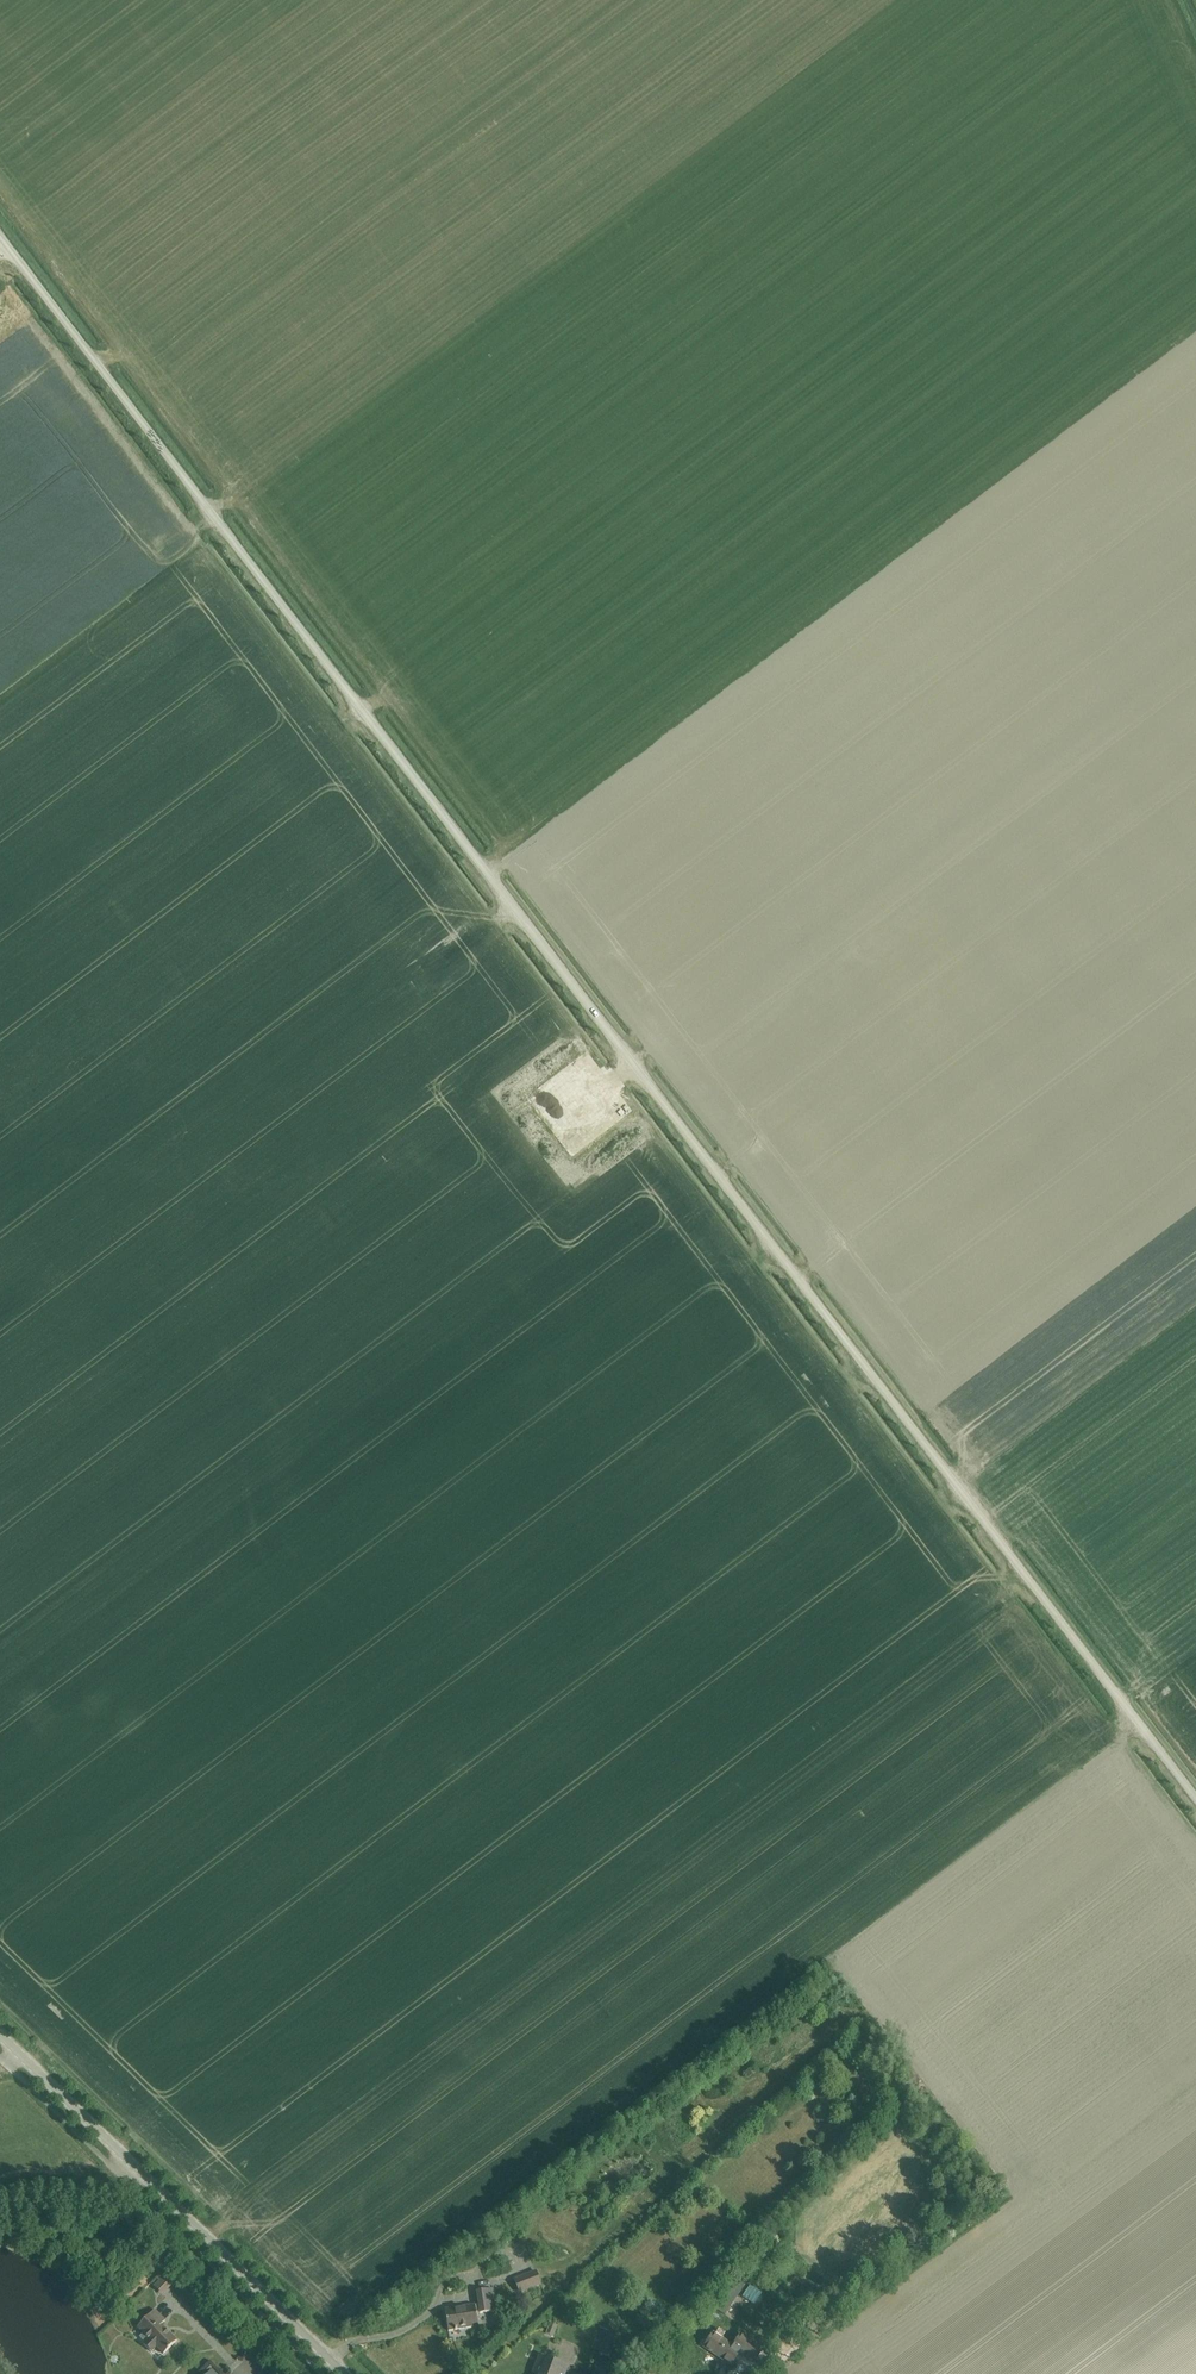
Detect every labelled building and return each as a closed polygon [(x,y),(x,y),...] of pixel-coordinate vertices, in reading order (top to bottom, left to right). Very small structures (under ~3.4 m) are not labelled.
[(752,2067),(744,2073),(748,2079),(756,2072),(752,2067)] [(535,2271),(513,2279),(518,2294),(541,2285),(535,2271)] [(165,2274),(158,2281),(167,2290),(174,2283),(165,2274)] [(479,2313),(496,2311),(492,2288),(476,2291),(478,2304),(474,2305),(444,2309),(447,2331),(478,2326),(476,2313),(479,2312),(479,2313)] [(154,2310),(137,2328),(142,2333),(139,2337),(145,2343),(143,2344),(151,2352),(156,2347),(163,2354),(176,2341),(160,2325),(165,2321),(154,2310)] [(549,2323),(545,2334),(553,2337),(557,2327),(549,2323)] [(608,2357),(617,2335),(607,2332),(598,2354),(608,2357)] [(712,2333),(703,2347),(730,2366),(737,2356),(740,2358),(742,2355),(754,2363),(756,2360),(763,2365),(773,2350),(766,2345),(763,2350),(740,2335),(732,2346),(712,2333)] [(568,2367),(539,2356),(532,2373),(534,2373),(565,2373),(568,2367)]
